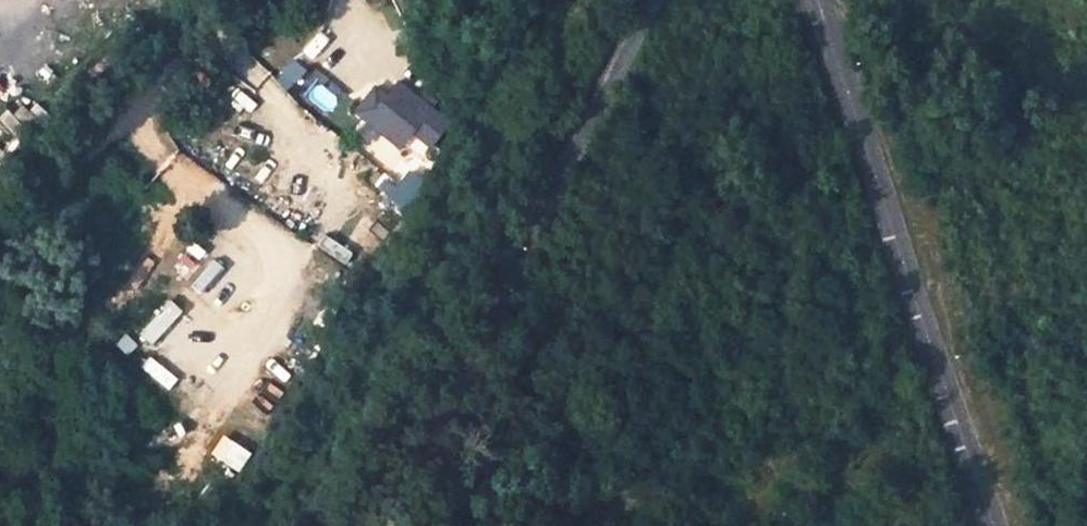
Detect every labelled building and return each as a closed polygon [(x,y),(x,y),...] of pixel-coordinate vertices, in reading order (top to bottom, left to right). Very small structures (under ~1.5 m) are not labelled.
[(418,133),(433,147),(455,123),(406,80),(370,121),(402,150),(418,133)] [(9,173),(0,164),(0,183),(9,173)] [(158,345),(188,310),(174,298),(144,333),(158,345)] [(240,470),(251,451),(225,436),(214,456),(240,470)]
